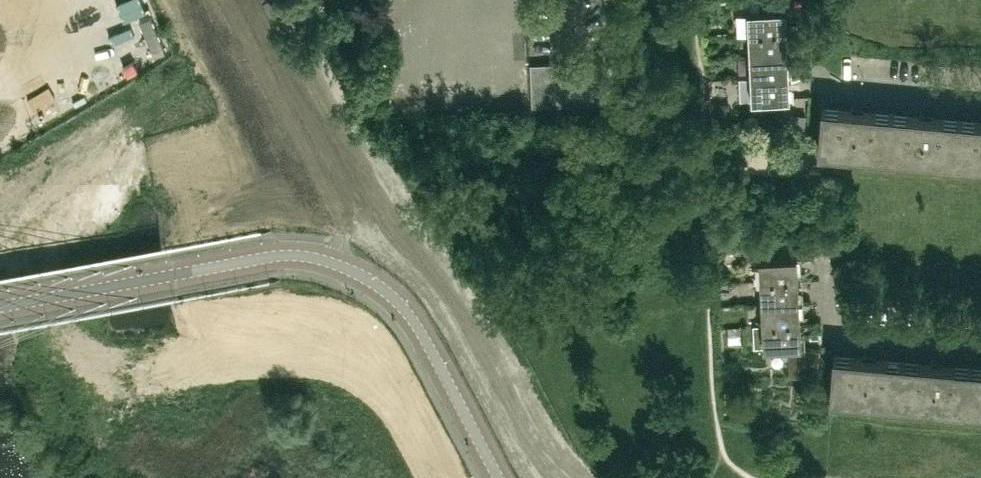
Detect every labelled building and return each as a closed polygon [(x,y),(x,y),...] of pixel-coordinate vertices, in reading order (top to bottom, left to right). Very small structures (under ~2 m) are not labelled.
[(788,32),(787,9),(749,11),(751,34),(788,32)] [(789,54),(788,32),(751,34),(752,56),(789,54)] [(790,76),(789,54),(752,56),(753,78),(790,76)] [(617,103),(616,77),(605,77),(604,61),(531,64),(533,107),(617,103)] [(739,100),(754,99),(754,100),(791,98),(790,76),(753,78),(739,78),(739,100)] [(713,104),(713,121),(722,121),(730,121),(730,104),(721,104),(713,104)] [(888,157),(892,113),(864,110),(853,109),(823,106),(819,150),(888,157)] [(956,163),(960,119),(892,113),(888,157),(956,163)] [(960,119),(956,163),(980,166),(980,121),(960,119)] [(799,279),(798,257),(761,259),(762,282),(799,279)] [(800,301),(799,279),(762,282),(763,303),(800,301)] [(801,323),(800,301),(763,303),(764,325),(801,323)] [(801,323),(764,325),(754,326),(755,348),(789,346),(790,373),(818,376),(821,349),(802,346),(802,345),(801,323)] [(731,328),(728,328),(729,344),(732,344),(742,343),(741,327),(731,328)] [(900,405),(904,361),(834,355),(831,399),(900,405)] [(968,411),(972,367),(904,361),(900,405),(968,411)] [(972,367),(968,411),(980,412),(980,368),(972,367)]
